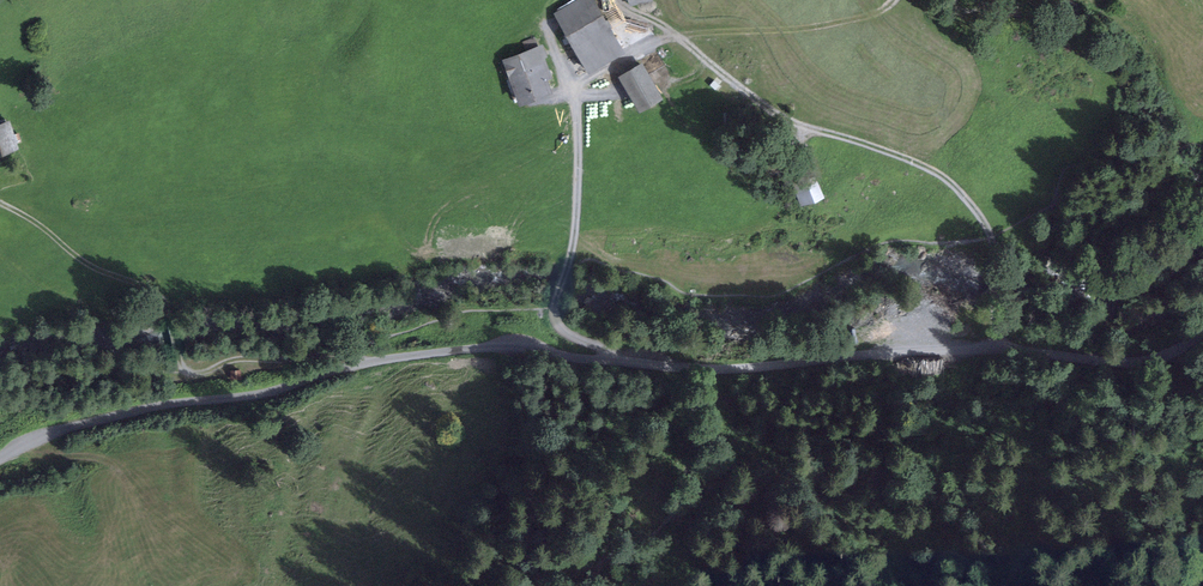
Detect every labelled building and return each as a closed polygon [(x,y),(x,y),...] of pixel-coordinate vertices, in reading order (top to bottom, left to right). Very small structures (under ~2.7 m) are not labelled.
[(557,14),(586,72),(629,50),(604,0),(585,0),(557,14)] [(630,8),(660,2),(660,0),(628,0),(630,8)] [(542,51),(506,61),(517,102),(553,93),(542,51)] [(648,65),(622,77),(638,112),(664,99),(648,65)] [(0,125),(0,151),(26,147),(21,121),(0,125)] [(819,175),(795,183),(804,207),(827,198),(819,175)] [(243,369),(232,369),(232,380),(243,380),(243,369)]
